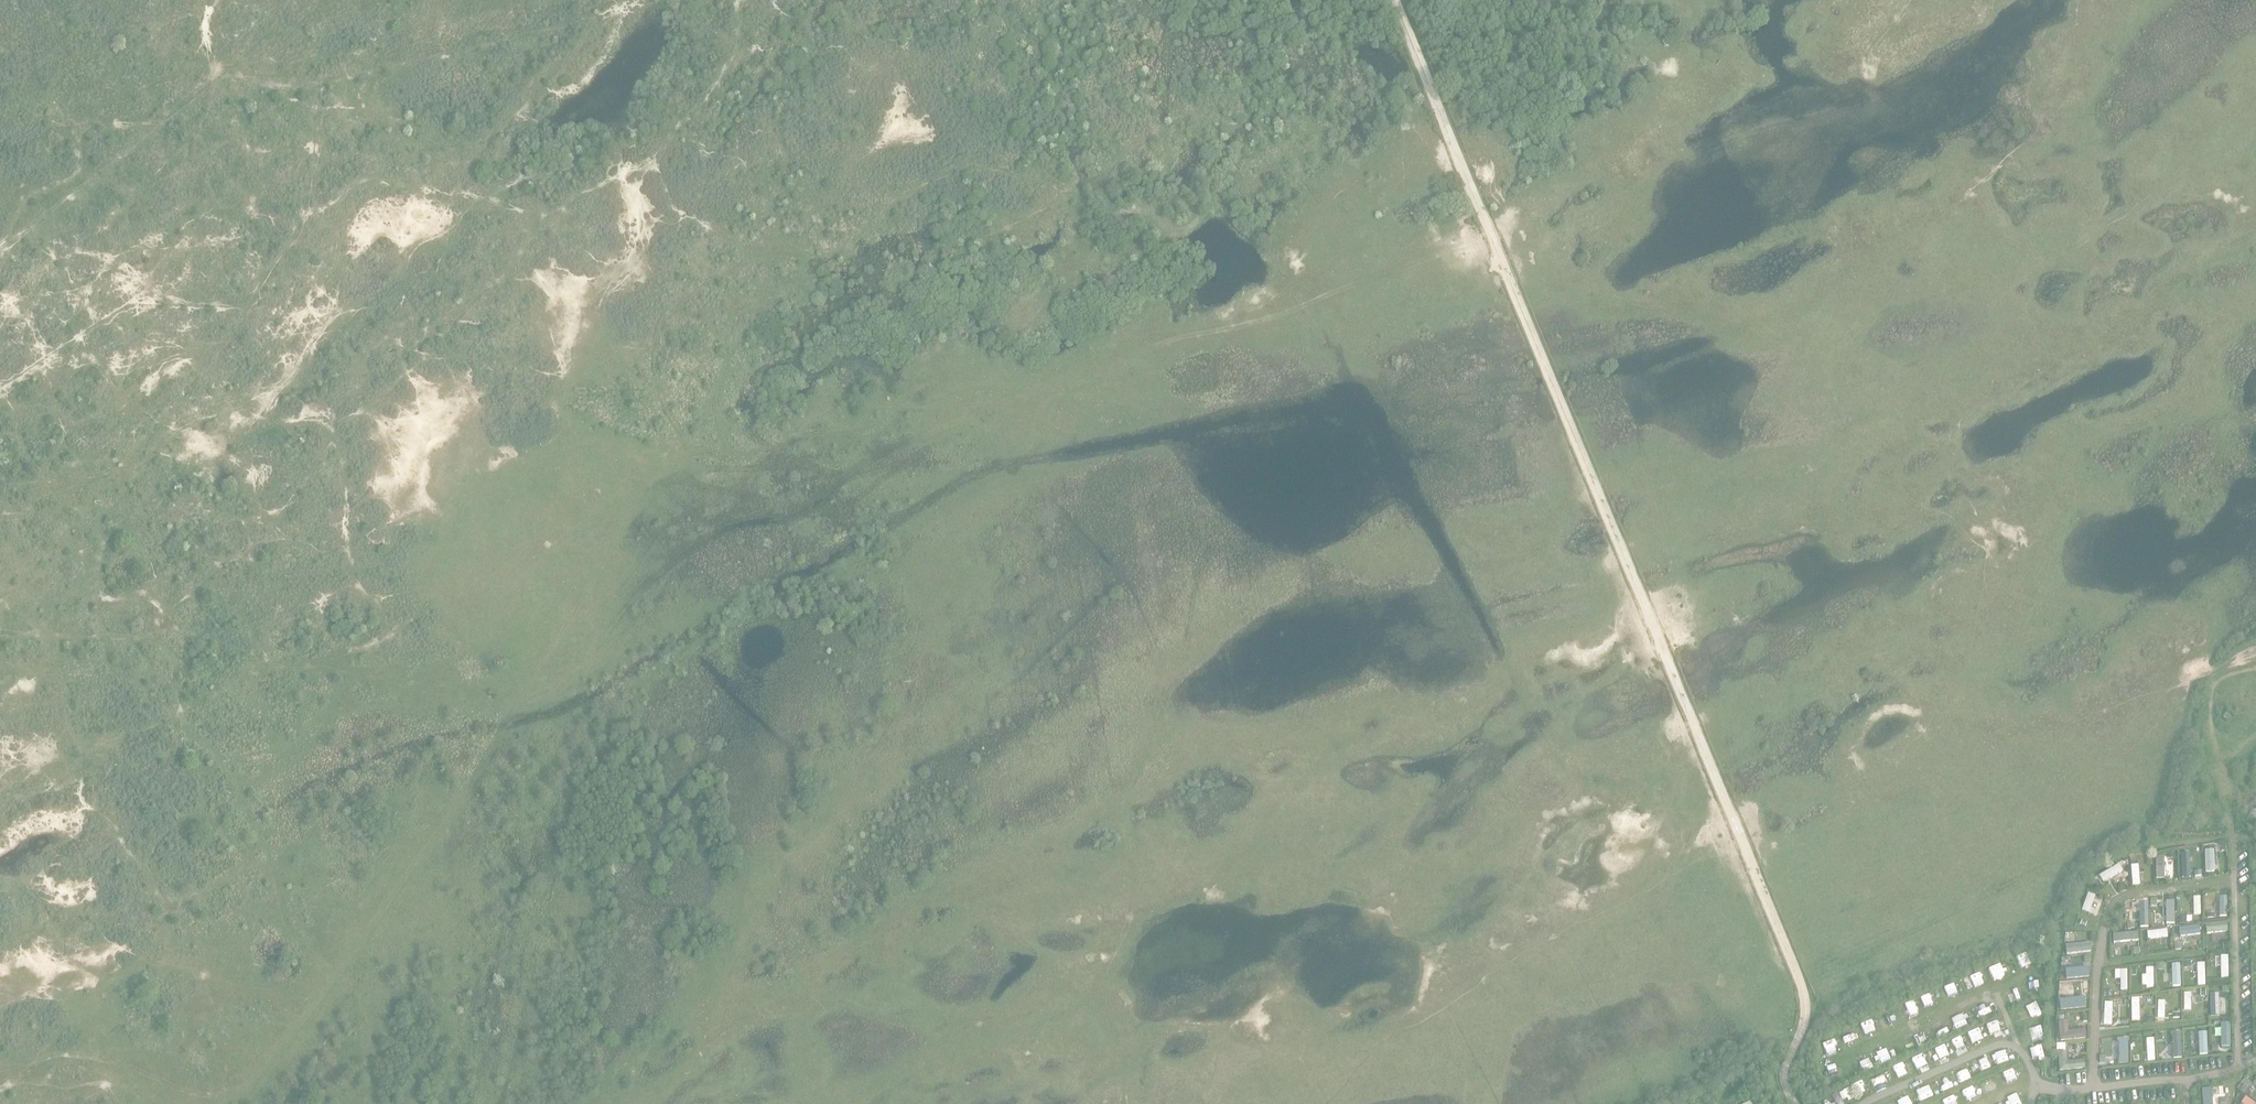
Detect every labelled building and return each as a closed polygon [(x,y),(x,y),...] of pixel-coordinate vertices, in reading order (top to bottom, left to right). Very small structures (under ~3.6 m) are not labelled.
[(2204,850),(2205,871),(2214,871),(2213,850),(2204,850)] [(2156,857),(2156,878),(2164,877),(2164,857),(2156,857)] [(2118,864),(2099,875),(2102,882),(2122,870),(2118,864)] [(2088,893),(2081,910),(2088,913),(2095,895),(2088,893)] [(2226,922),(2205,924),(2206,933),(2227,931),(2226,922)] [(2147,932),(2148,939),(2167,936),(2166,929),(2147,932)] [(2137,932),(2112,934),(2113,942),(2138,940),(2137,932)] [(2069,954),(2085,952),(2085,945),(2068,947),(2069,954)] [(2220,955),(2221,977),(2228,977),(2228,955),(2220,955)] [(2171,964),(2172,986),(2180,986),(2180,964),(2171,964)] [(2082,970),(2066,972),(2067,979),(2083,977),(2082,970)] [(2060,992),(2062,1011),(2087,1008),(2086,999),(2070,1001),(2069,991),(2060,992)] [(2210,997),(2210,1017),(2218,1016),(2217,997),(2210,997)] [(2131,998),(2132,1020),(2139,1020),(2138,998),(2131,998)] [(2058,1022),(2060,1041),(2086,1038),(2085,1030),(2068,1031),(2067,1021),(2058,1022)] [(2171,1033),(2173,1058),(2181,1058),(2180,1032),(2171,1033)] [(2198,1032),(2199,1054),(2207,1054),(2206,1032),(2198,1032)] [(2146,1039),(2147,1060),(2155,1060),(2153,1038),(2146,1039)] [(2119,1039),(2120,1063),(2128,1063),(2127,1039),(2119,1039)] [(2059,1071),(2085,1068),(2084,1060),(2067,1061),(2066,1051),(2057,1052),(2059,1071)]
